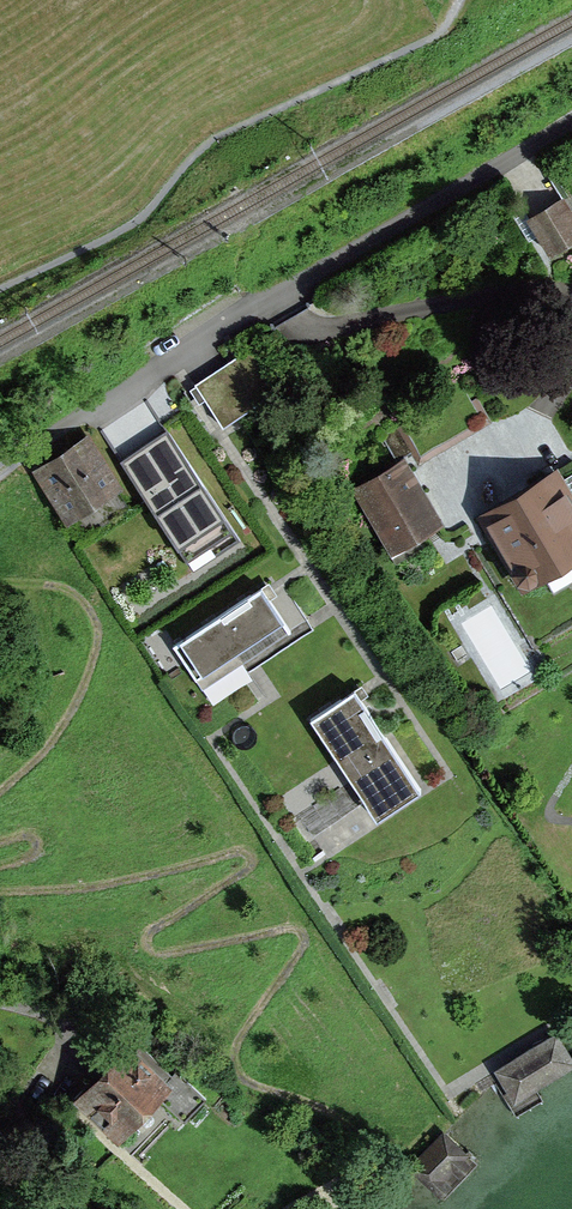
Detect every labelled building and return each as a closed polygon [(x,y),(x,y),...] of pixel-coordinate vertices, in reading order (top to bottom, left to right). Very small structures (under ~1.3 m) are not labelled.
[(571,247),(571,209),(564,196),(523,221),(549,261),(571,247)] [(256,345),(191,386),(219,429),(284,388),(256,345)] [(164,433),(116,465),(180,560),(228,528),(164,433)] [(85,437),(26,472),(58,526),(117,491),(85,437)] [(407,457),(350,490),(388,557),(446,524),(407,457)] [(471,516),(517,598),(571,568),(571,490),(559,467),(471,516)] [(206,699),(315,628),(281,575),(171,645),(206,699)] [(355,687),(311,716),(377,815),(421,786),(355,687)] [(555,1032),(490,1073),(512,1106),(571,1068),(571,1059),(555,1032)] [(170,1088),(125,1045),(70,1103),(114,1145),(170,1088)] [(408,1169),(440,1199),(477,1160),(445,1130),(408,1169)]
